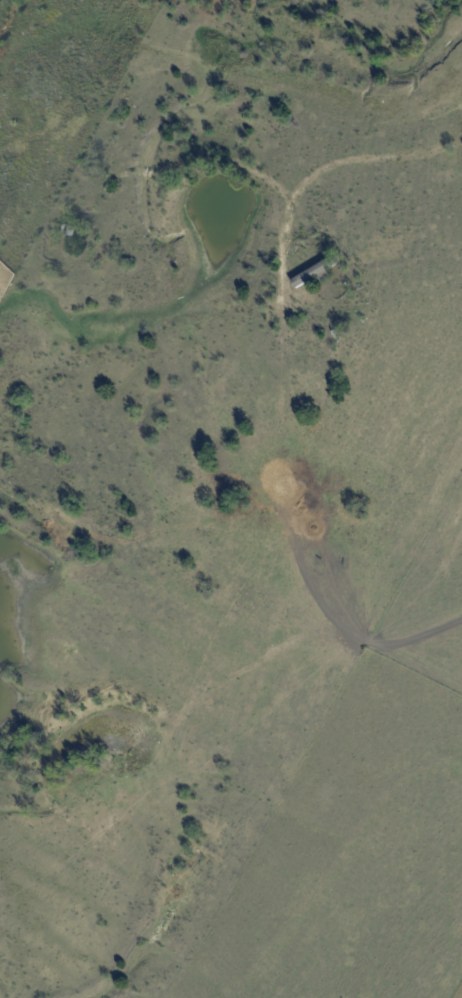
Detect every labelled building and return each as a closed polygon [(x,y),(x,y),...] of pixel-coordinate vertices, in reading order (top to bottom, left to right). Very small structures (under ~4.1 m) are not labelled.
[(64,225),(73,229),(70,238),(61,234),(64,225)] [(293,282),(332,258),(337,266),(331,270),(335,276),(322,284),(318,277),(297,290),(293,282)] [(336,325),(342,334),(335,338),(332,333),(330,328),(336,325)]
